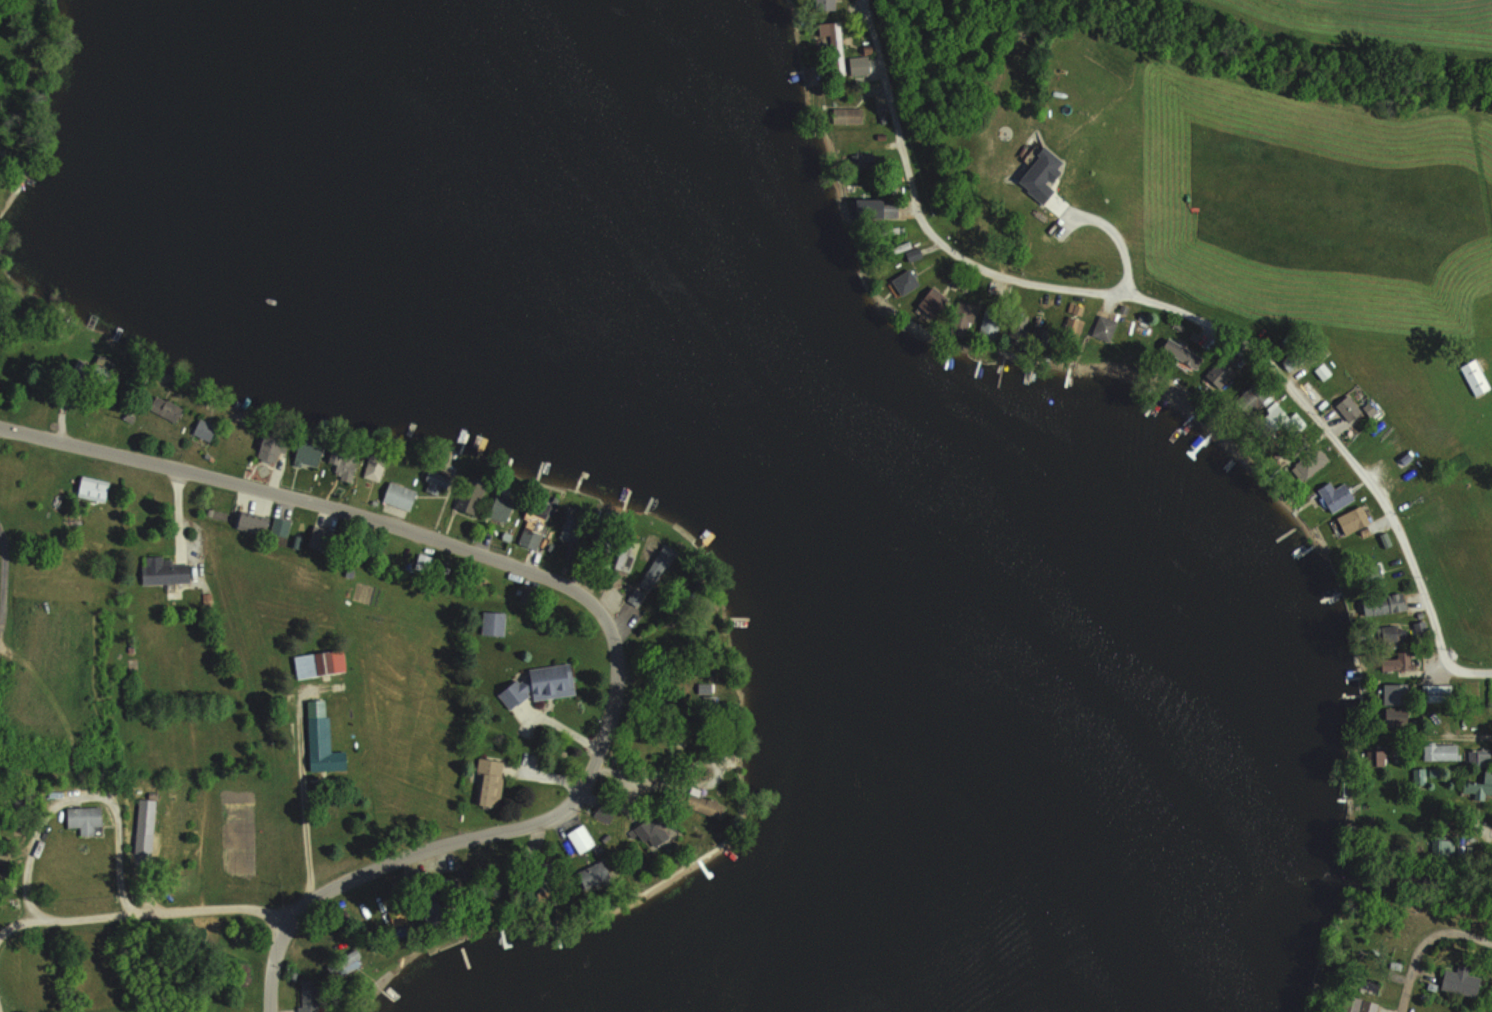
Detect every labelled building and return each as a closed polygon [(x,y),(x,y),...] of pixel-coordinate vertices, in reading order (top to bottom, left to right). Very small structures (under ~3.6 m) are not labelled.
[(816,10),(836,10),(836,0),(816,0),(816,10)] [(831,35),(834,75),(844,74),(841,21),(820,22),(821,35),(831,35)] [(833,124),(863,124),(863,108),(833,108),(833,124)] [(855,218),(899,218),(899,200),(855,200),(855,218)] [(902,296),(921,286),(912,268),(893,278),(902,296)] [(921,303),(937,316),(950,301),(934,287),(921,303)] [(968,333),(979,304),(960,297),(949,325),(968,333)] [(1000,339),(1001,312),(982,311),(981,338),(1000,339)] [(1080,339),(1085,320),(1068,315),(1063,334),(1080,339)] [(1118,323),(1100,316),(1092,337),(1110,344),(1118,323)] [(1202,356),(1174,337),(1169,343),(1197,363),(1202,356)] [(1476,396),(1491,388),(1491,387),(1475,357),(1460,365),(1476,396)] [(1254,412),(1272,396),(1258,380),(1240,396),(1254,412)] [(175,423),(183,409),(154,393),(147,408),(175,423)] [(1362,412),(1348,394),(1335,405),(1349,422),(1362,412)] [(1264,413),(1277,426),(1285,418),(1273,405),(1264,413)] [(209,442),(218,427),(201,417),(192,433),(209,442)] [(284,461),(282,435),(261,436),(262,462),(284,461)] [(317,469),(324,445),(301,438),(293,462),(317,469)] [(1327,461),(1315,446),(1294,464),(1306,479),(1327,461)] [(327,471),(351,477),(357,454),(333,448),(327,471)] [(387,454),(371,449),(363,477),(379,481),(387,454)] [(451,475),(428,469),(422,490),(445,497),(451,475)] [(105,502),(110,481),(83,475),(78,496),(105,502)] [(487,485),(469,477),(457,507),(475,515),(487,485)] [(1335,488),(1331,480),(1317,489),(1332,513),(1356,498),(1345,482),(1335,488)] [(417,490),(390,481),(383,500),(410,510),(417,490)] [(508,512),(511,503),(497,498),(494,507),(508,512)] [(549,511),(529,505),(517,543),(538,549),(549,511)] [(592,517),(576,505),(555,535),(571,547),(592,517)] [(1338,514),(1344,534),(1371,526),(1365,505),(1338,514)] [(237,527),(266,536),(271,518),(242,509),(237,527)] [(271,534),(287,537),(290,519),(274,516),(271,534)] [(621,543),(612,567),(628,573),(637,549),(621,543)] [(143,556),(143,583),(192,582),(191,563),(172,563),(172,556),(143,556)] [(1407,611),(1405,593),(1363,597),(1365,615),(1407,611)] [(505,635),(505,611),(482,611),(482,635),(505,635)] [(1385,626),(1385,640),(1403,640),(1403,626),(1385,626)] [(347,672),(344,649),(294,655),(297,677),(347,672)] [(1382,651),(1382,670),(1415,670),(1415,651),(1382,651)] [(576,695),(572,663),(529,668),(530,681),(502,684),(504,703),(576,695)] [(1384,704),(1409,704),(1409,683),(1384,683),(1384,704)] [(1451,701),(1451,684),(1423,684),(1423,701),(1451,701)] [(1409,724),(1409,708),(1384,708),(1384,724),(1409,724)] [(310,771),(347,770),(347,752),(331,752),(330,715),(309,716),(310,771)] [(1458,744),(1422,744),(1422,761),(1458,761),(1458,744)] [(1467,749),(1467,765),(1490,765),(1490,749),(1467,749)] [(480,806),(501,806),(502,759),(481,759),(480,806)] [(1426,787),(1426,768),(1413,768),(1413,787),(1426,787)] [(1485,769),(1484,781),(1461,780),(1460,794),(1491,796),(1491,769),(1485,769)] [(155,833),(156,798),(138,798),(137,833),(155,833)] [(681,830),(660,806),(633,830),(655,853),(681,830)] [(81,827),(81,835),(95,835),(95,826),(103,826),(103,807),(68,807),(68,827),(81,827)] [(567,833),(580,854),(595,844),(582,823),(567,833)] [(1453,839),(1431,839),(1431,855),(1453,855),(1453,839)] [(590,889),(614,875),(603,858),(580,872),(590,889)] [(445,899),(455,906),(465,893),(455,886),(445,899)] [(411,923),(404,904),(386,910),(394,930),(411,923)] [(1478,997),(1482,976),(1471,974),(1472,967),(1459,964),(1457,971),(1445,968),(1441,990),(1478,997)] [(300,1011),(319,1011),(319,979),(300,979),(300,1011)] [(1378,1001),(1345,995),(1342,1011),(1376,1011),(1378,1001)]
